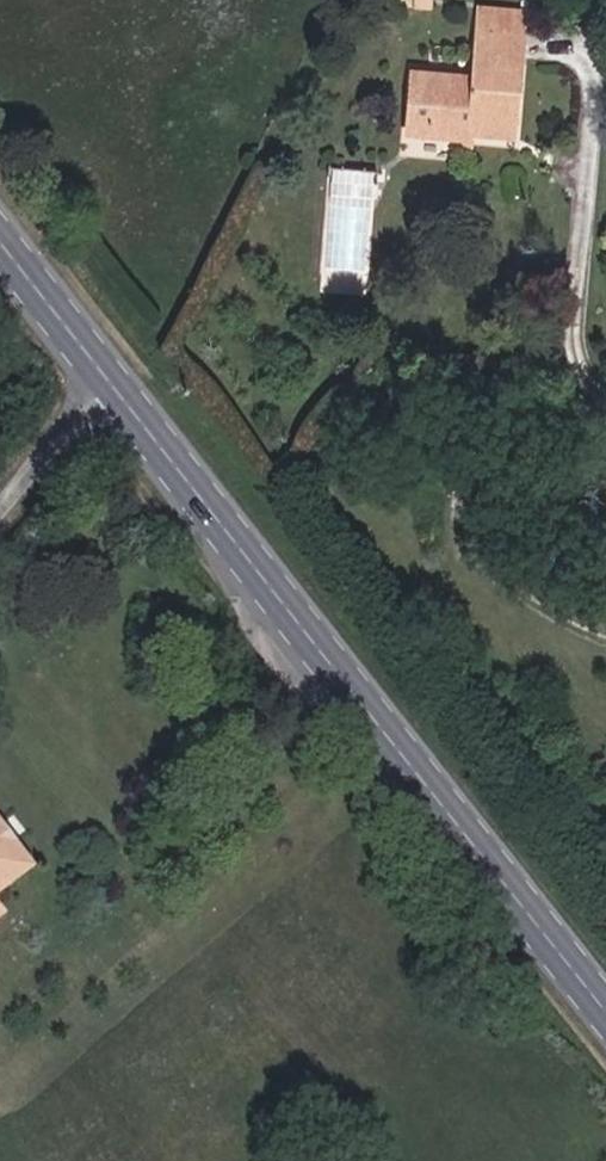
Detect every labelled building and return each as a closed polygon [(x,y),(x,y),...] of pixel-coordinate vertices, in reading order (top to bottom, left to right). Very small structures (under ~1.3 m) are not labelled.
[(400,13),(428,14),(428,0),(400,0),(400,13)] [(521,35),(522,20),(476,18),(475,33),(521,35)] [(450,99),(405,97),(403,133),(419,134),(419,145),(456,147),(457,137),(516,140),(521,35),(475,33),(472,87),(450,86),(450,99)] [(450,86),(406,84),(405,97),(450,99),(450,86)] [(37,868),(18,843),(8,842),(0,833),(3,822),(0,818),(0,896),(37,868)] [(10,911),(0,898),(0,919),(10,911)]
